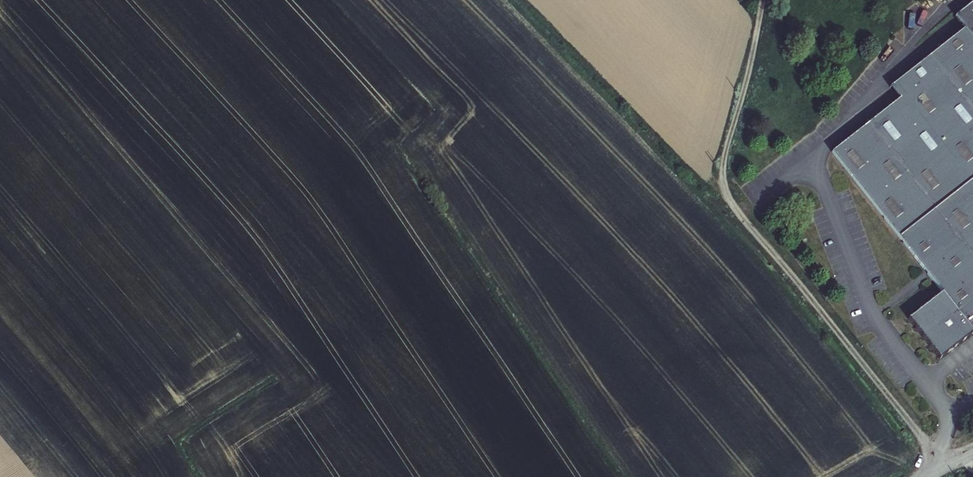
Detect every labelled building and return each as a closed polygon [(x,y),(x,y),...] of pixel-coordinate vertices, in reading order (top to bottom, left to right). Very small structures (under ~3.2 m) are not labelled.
[(957,12),(967,24),(972,32),(972,0),(957,12)] [(967,24),(905,74),(913,86),(902,95),(835,148),(946,287),(912,314),(943,354),(972,330),(972,322),(969,317),(972,314),(972,32),(967,24)] [(913,86),(905,74),(893,84),(902,95),(913,86)]
